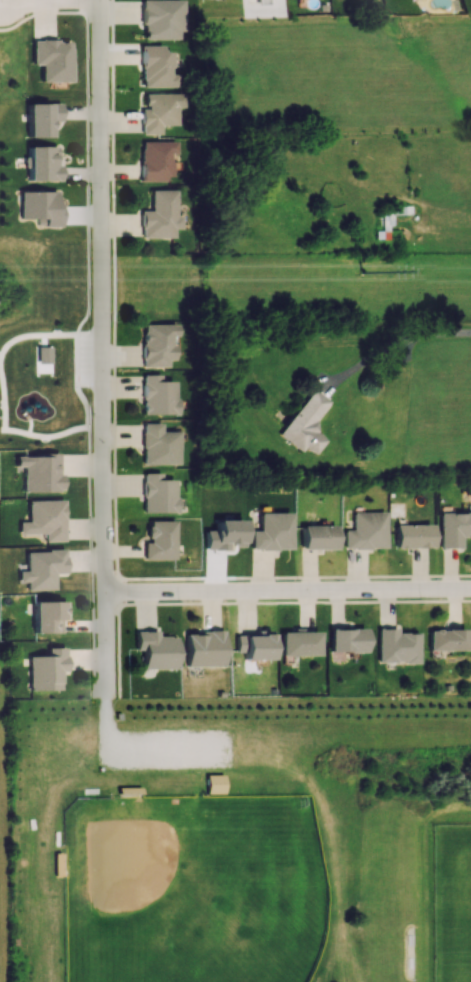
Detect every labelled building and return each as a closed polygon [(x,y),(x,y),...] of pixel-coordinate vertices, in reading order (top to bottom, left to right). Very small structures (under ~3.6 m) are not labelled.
[(141,40),(181,39),(180,0),(151,0),(140,0),(141,40)] [(32,64),(40,64),(41,82),(71,82),(70,40),(32,41),(32,64)] [(140,46),(140,88),(175,87),(175,74),(171,75),(170,52),(162,52),(162,46),(140,46)] [(176,125),(176,108),(182,108),(182,93),(144,94),(144,110),(140,110),(140,135),(159,134),(159,126),(176,125)] [(60,103),(27,104),(27,138),(50,137),(49,122),(60,121),(60,103)] [(175,142),(141,141),(140,180),(170,180),(170,154),(175,154),(175,142)] [(57,147),(27,146),(27,181),(60,181),(60,165),(56,165),(57,147)] [(172,238),(172,229),(179,229),(179,216),(174,216),(174,190),(150,190),(150,211),(140,211),(140,238),(172,238)] [(56,192),(20,191),(20,219),(44,219),(44,227),(61,227),(61,201),(56,201),(56,192)] [(172,324),(141,325),(142,368),(173,367),(172,324)] [(142,415),(175,415),(175,381),(160,382),(160,375),(142,375),(142,415)] [(279,435),(302,451),(305,447),(315,455),(326,439),(314,431),(318,424),(314,421),(328,400),(311,389),(279,435)] [(178,464),(178,432),(161,432),(160,423),(141,424),(142,465),(178,464)] [(15,456),(15,468),(23,468),(23,492),(60,491),(59,455),(15,456)] [(160,474),(143,474),(142,513),(175,513),(176,479),(160,479),(160,474)] [(27,501),(28,522),(19,522),(19,534),(44,533),(44,542),(64,541),(63,500),(27,501)] [(384,512),(353,512),(353,530),(344,530),(345,549),(384,548),(384,512)] [(290,513),(258,513),(258,531),(250,531),(250,549),(289,550),(290,513)] [(440,513),(440,548),(460,548),(460,536),(470,536),(470,513),(440,513)] [(175,560),(175,521),(147,521),(147,543),(143,543),(143,559),(175,560)] [(431,548),(430,525),(395,525),(395,548),(431,548)] [(301,526),(302,550),(336,549),(335,526),(301,526)] [(55,590),(54,574),(65,573),(64,550),(25,551),(26,571),(18,571),(18,583),(26,583),(27,591),(55,590)] [(66,602),(33,602),(32,633),(60,633),(61,620),(66,620),(66,602)] [(364,653),(365,630),(329,629),(329,652),(364,653)] [(417,633),(396,633),(396,629),(377,629),(378,663),(417,663),(417,633)] [(465,630),(429,630),(429,651),(465,650),(465,630)] [(142,669),(176,668),(176,637),(158,637),(158,631),(135,632),(136,650),(142,650),(142,669)] [(270,659),(270,632),(259,632),(259,635),(235,635),(235,652),(243,652),(243,660),(270,659)] [(318,656),(318,632),(280,632),(280,656),(318,656)] [(185,667),(223,666),(223,633),(185,633),(185,667)] [(60,690),(60,672),(66,671),(65,647),(47,648),(47,656),(28,657),(29,691),(60,690)] [(206,775),(224,774),(224,792),(207,793),(206,775)]
